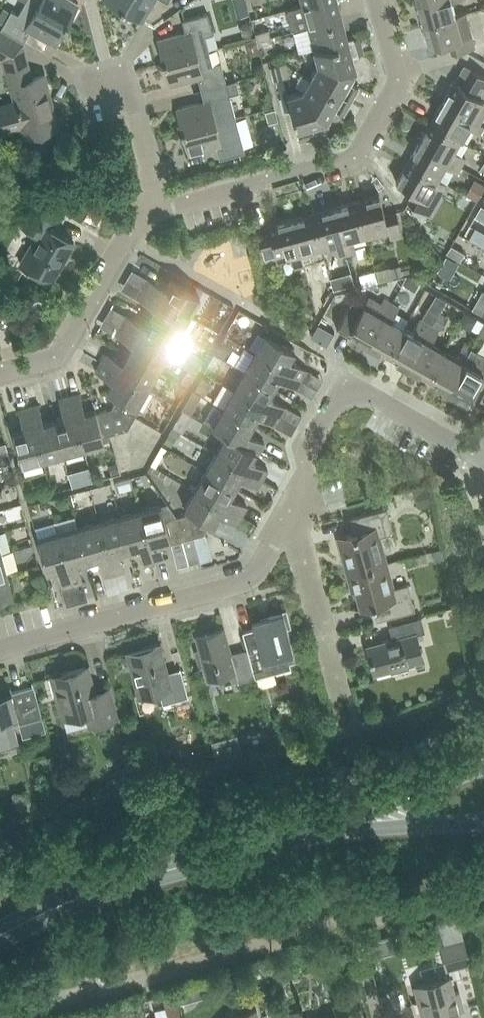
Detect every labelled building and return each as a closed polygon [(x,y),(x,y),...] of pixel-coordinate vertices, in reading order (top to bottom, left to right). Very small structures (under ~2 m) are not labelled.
[(65,24),(77,3),(71,0),(25,0),(25,1),(65,24)] [(121,9),(126,0),(105,0),(121,9)] [(121,9),(142,21),(154,0),(126,0),(121,9)] [(342,18),(337,0),(320,0),(302,5),(287,9),(287,11),(286,12),(290,29),(292,29),(293,31),(308,27),(342,18)] [(453,16),(450,3),(459,0),(425,0),(416,2),(422,24),(453,16)] [(65,24),(25,1),(17,13),(10,9),(6,17),(0,27),(0,28),(22,41),(28,31),(54,45),(65,24)] [(212,33),(210,25),(207,13),(181,20),(185,32),(157,39),(163,62),(208,49),(204,35),(212,33)] [(473,48),(470,36),(463,13),(453,16),(422,24),(428,48),(448,42),(451,54),(473,48)] [(314,49),(348,40),(342,18),(308,27),(314,49)] [(257,41),(271,37),(269,29),(255,33),(257,41)] [(57,126),(43,75),(30,79),(20,44),(0,33),(0,56),(5,59),(12,84),(10,85),(14,102),(0,105),(0,112),(5,130),(21,125),(24,136),(57,126)] [(271,37),(257,41),(259,49),(273,45),(271,37)] [(318,64),(356,69),(352,55),(363,52),(359,37),(348,40),(314,49),(318,64)] [(220,61),(212,64),(208,49),(163,62),(170,85),(197,77),(201,89),(226,81),(220,61)] [(45,71),(50,62),(35,54),(30,63),(45,71)] [(278,64),(282,78),(290,76),(286,62),(278,64)] [(274,80),(282,78),(278,64),(270,67),(274,80)] [(349,82),(356,69),(318,64),(310,78),(351,101),(358,88),(349,82)] [(483,93),(483,76),(463,64),(453,82),(453,81),(441,102),(470,118),(482,98),(481,98),(483,93)] [(343,115),(351,101),(310,78),(303,91),(325,121),(333,109),(343,115)] [(182,131),(235,116),(229,93),(239,91),(235,79),(226,81),(201,89),(204,100),(176,108),(182,131)] [(312,125),(325,121),(303,91),(287,95),(300,140),(315,136),(312,125)] [(483,126),(470,118),(441,102),(430,122),(459,138),(466,126),(479,133),(483,126)] [(245,151),(241,138),(235,116),(182,131),(189,153),(216,146),(219,158),(245,151)] [(452,150),(459,138),(430,122),(418,141),(460,165),(465,157),(452,150)] [(456,173),(460,165),(418,141),(407,161),(436,178),(443,166),(456,173)] [(436,178),(407,161),(395,181),(413,192),(407,203),(428,215),(446,184),(436,178)] [(475,206),(480,194),(467,189),(463,201),(475,206)] [(357,200),(366,233),(388,227),(391,236),(402,233),(396,211),(385,213),(379,193),(357,200)] [(51,281),(74,241),(49,227),(58,210),(36,198),(21,224),(38,233),(21,263),(51,281)] [(351,236),(366,233),(357,200),(334,206),(347,253),(355,251),(351,236)] [(338,255),(347,253),(334,206),(312,212),(321,245),(334,241),(338,255)] [(308,248),(321,245),(312,212),(290,218),(303,265),(312,262),(308,248)] [(293,268),(303,265),(290,218),(268,224),(270,232),(259,236),(266,260),(289,253),(293,268)] [(142,287),(188,313),(198,295),(170,279),(165,288),(147,278),(142,287)] [(177,332),(188,313),(142,287),(137,296),(154,306),(149,316),(177,332)] [(482,290),(472,308),(483,315),(483,291),(482,290)] [(348,307),(336,328),(366,346),(391,303),(383,298),(380,304),(368,296),(364,302),(360,300),(350,303),(348,307)] [(386,357),(403,327),(391,320),(398,307),(391,303),(366,346),(386,357)] [(177,332),(149,316),(143,325),(126,315),(121,324),(166,350),(177,332)] [(431,326),(423,321),(419,319),(412,333),(403,327),(386,357),(406,368),(431,326)] [(156,369),(166,350),(121,324),(115,333),(132,343),(127,352),(156,369)] [(426,380),(443,350),(430,343),(438,330),(431,326),(406,368),(426,380)] [(254,352),(301,378),(306,369),(289,359),(294,350),(265,333),(254,352)] [(446,391),(470,348),(463,344),(455,357),(443,350),(426,380),(446,391)] [(446,391),(466,403),(483,372),(483,356),(470,348),(446,391)] [(156,369),(127,352),(122,362),(105,352),(100,361),(145,387),(156,369)] [(295,388),(301,378),(254,352),(244,370),(272,387),(278,378),(295,388)] [(134,406),(145,387),(100,361),(94,370),(112,380),(106,390),(118,396),(111,408),(97,412),(103,435),(127,428),(138,408),(134,406)] [(267,396),(272,387),(244,370),(233,389),(296,424),(300,416),(267,396)] [(290,434),(296,424),(233,389),(222,407),(252,424),(257,415),(290,434)] [(103,435),(97,412),(96,408),(85,411),(80,392),(69,395),(83,447),(104,441),(103,435)] [(63,452),(83,447),(69,395),(59,397),(64,417),(54,420),(63,452)] [(63,452),(54,420),(44,422),(39,403),(29,406),(42,457),(63,452)] [(22,462),(42,457),(29,406),(19,408),(24,428),(13,430),(22,462)] [(246,433),(252,424),(222,407),(212,426),(226,434),(255,451),(258,453),(263,443),(246,433)] [(250,460),(255,451),(226,434),(216,452),(261,478),(266,469),(250,460)] [(256,487),(261,478),(216,452),(205,470),(234,487),(239,478),(256,487)] [(229,496),(234,487),(205,470),(195,488),(200,491),(240,515),(245,506),(229,496)] [(195,488),(182,510),(188,513),(194,536),(201,534),(209,522),(212,524),(218,515),(235,524),(240,515),(200,491),(195,488)] [(183,539),(176,516),(165,519),(161,504),(140,510),(154,561),(163,559),(158,540),(170,536),(171,542),(183,539)] [(348,573),(386,563),(379,537),(394,533),(387,508),(348,518),(353,534),(338,538),(348,573)] [(144,564),(154,561),(140,510),(120,515),(128,547),(138,544),(144,564)] [(183,539),(194,536),(188,513),(176,516),(183,539)] [(118,550),(128,547),(120,515),(99,521),(113,573),(123,570),(118,550)] [(103,575),(113,573),(99,521),(78,526),(87,558),(97,556),(103,575)] [(77,561),(87,558),(78,526),(58,532),(77,603),(87,600),(77,561)] [(66,605),(77,603),(58,532),(37,538),(46,569),(56,567),(66,605)] [(386,563),(348,573),(353,590),(359,588),(364,606),(372,604),(376,621),(415,611),(408,584),(393,589),(386,563)] [(13,593),(7,572),(0,574),(0,597),(13,593)] [(288,661),(295,659),(283,612),(260,619),(261,625),(242,630),(247,648),(254,676),(273,671),(275,678),(292,674),(288,661)] [(367,645),(374,673),(423,659),(416,633),(425,631),(421,616),(389,625),(392,639),(367,645)] [(254,676),(247,648),(229,653),(223,628),(196,635),(199,648),(194,649),(198,666),(204,665),(207,677),(223,673),(236,681),(254,676)] [(162,703),(188,696),(180,668),(166,672),(159,645),(127,654),(138,693),(158,687),(162,703)] [(89,724),(116,717),(108,688),(93,691),(86,665),(51,674),(63,716),(86,710),(89,724)] [(42,715),(33,683),(0,692),(0,741),(12,737),(7,717),(17,714),(18,721),(42,715)] [(236,734),(211,741),(216,758),(241,751),(236,734)] [(459,940),(457,933),(445,936),(447,943),(439,945),(446,970),(471,963),(464,938),(459,940)] [(463,1009),(458,992),(454,993),(449,977),(415,986),(419,1003),(421,1002),(426,1017),(461,1017),(459,1010),(463,1009)]
